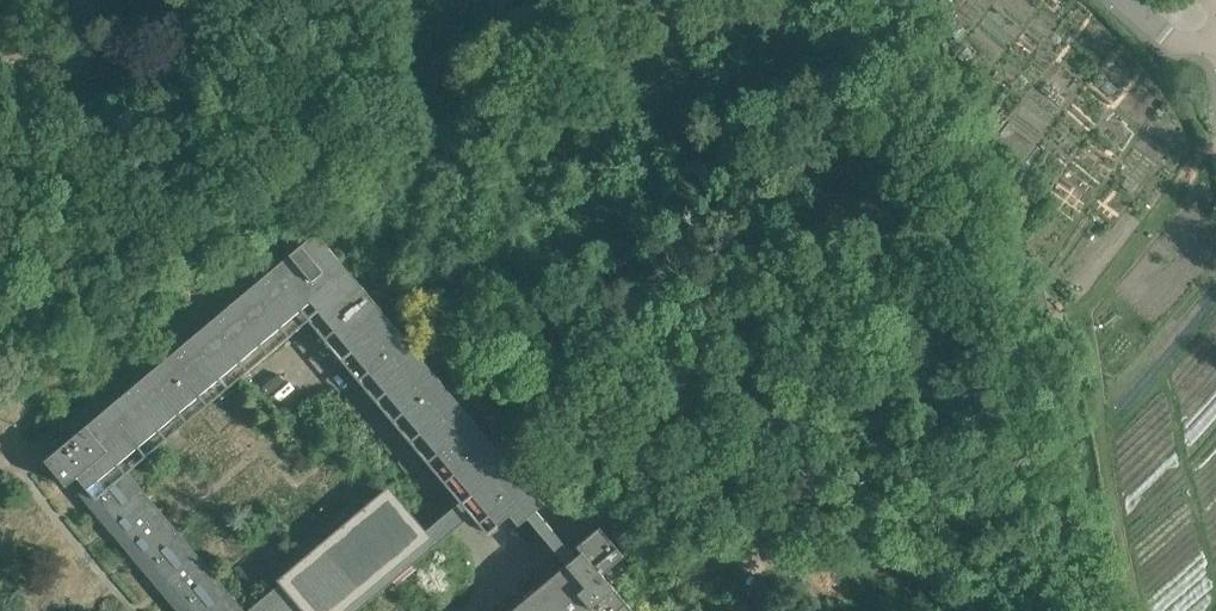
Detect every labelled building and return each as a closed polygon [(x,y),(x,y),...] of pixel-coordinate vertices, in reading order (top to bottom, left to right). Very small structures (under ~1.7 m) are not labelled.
[(470,515),(486,534),(509,514),(519,526),(529,517),(538,510),(544,505),(319,234),(293,256),(296,260),(276,277),(273,273),(252,290),(255,294),(235,311),(232,307),(211,324),(214,328),(194,345),(191,340),(169,358),(173,363),(153,379),(150,375),(128,392),(132,397),(112,413),(109,409),(87,426),(91,431),(71,447),(68,443),(47,460),(68,485),(69,484),(78,476),(78,477),(80,476),(81,474),(89,485),(86,487),(95,498),(89,502),(87,503),(105,525),(107,523),(106,523),(112,518),(121,528),(115,533),(114,533),(113,534),(131,555),(132,554),(138,549),(146,559),(140,564),(140,563),(138,565),(156,586),(158,585),(164,580),(180,600),(173,606),(177,610),(240,610),(123,470),(306,318),(332,350),(458,501),(420,533),(386,491),(241,610),(355,610),(470,515)] [(529,517),(568,563),(511,610),(636,610),(604,573),(626,555),(601,525),(577,545),(583,551),(577,556),(538,510),(529,517)]
